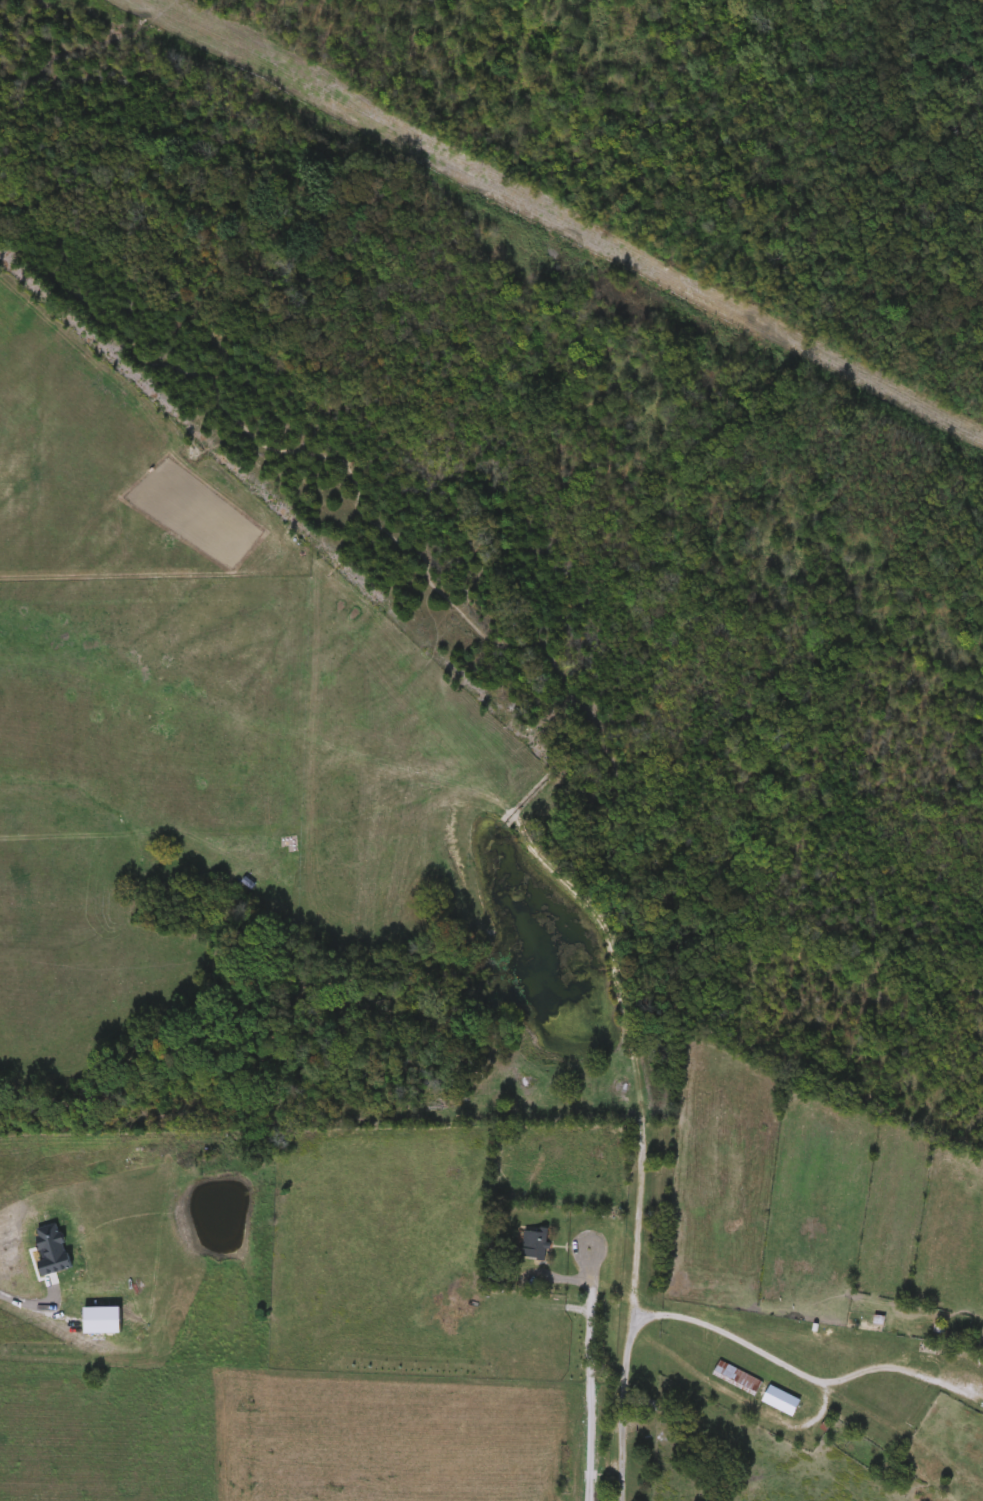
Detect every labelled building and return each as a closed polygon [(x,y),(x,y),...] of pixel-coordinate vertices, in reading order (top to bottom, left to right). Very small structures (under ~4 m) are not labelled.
[(549,1234),(547,1262),(522,1260),(524,1232),(549,1234)] [(792,1415),(712,1378),(718,1363),(799,1400),(792,1415)] [(597,1461),(584,1461),(583,1474),(596,1474),(597,1461)]
